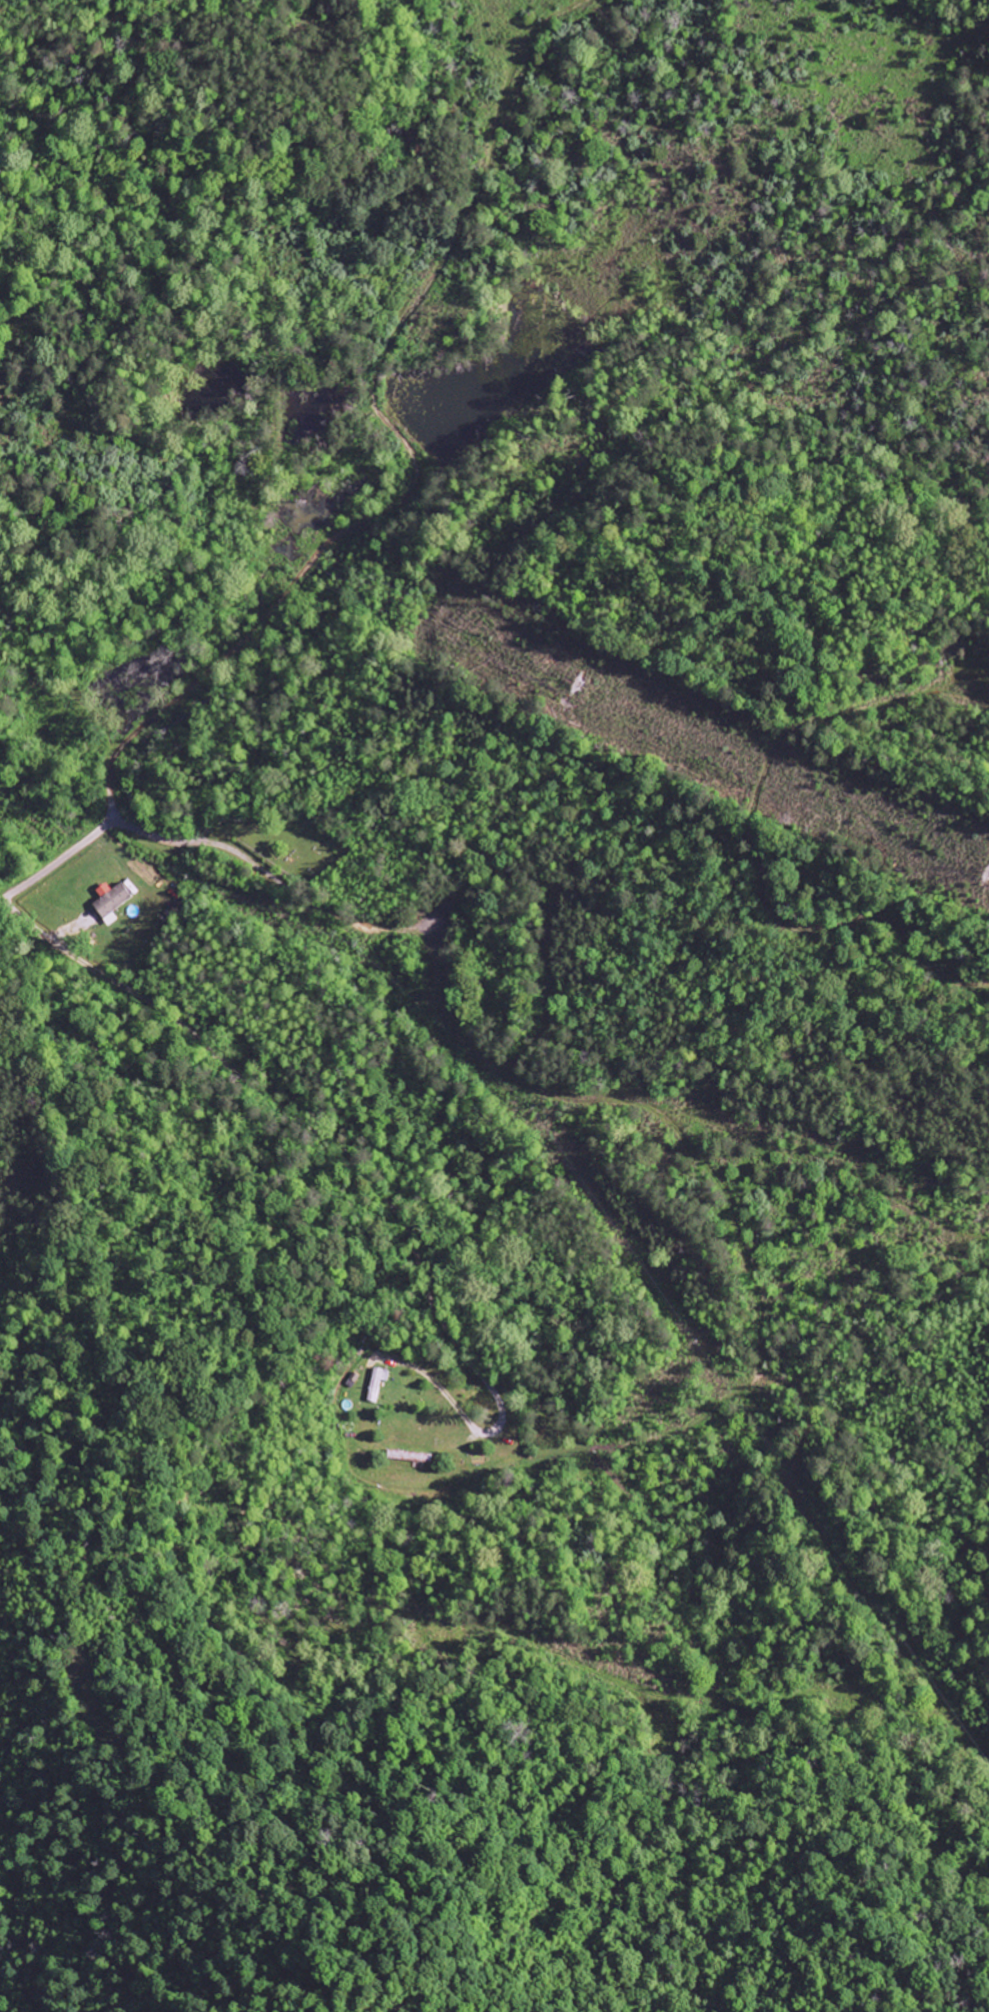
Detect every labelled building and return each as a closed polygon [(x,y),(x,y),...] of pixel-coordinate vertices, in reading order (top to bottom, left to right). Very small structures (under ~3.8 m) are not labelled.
[(133,899),(128,890),(96,907),(106,928),(118,922),(112,910),(133,899)]
